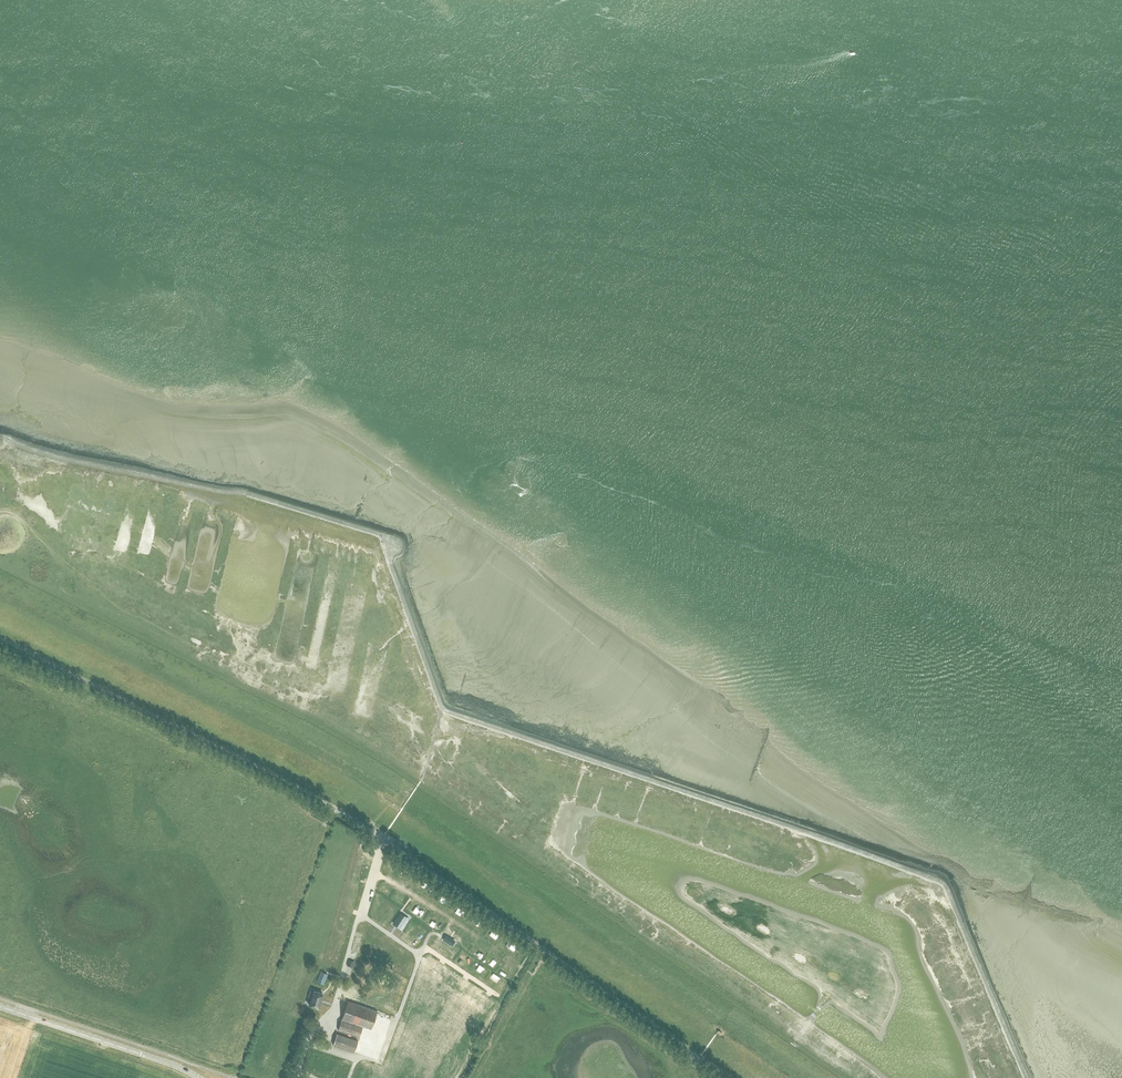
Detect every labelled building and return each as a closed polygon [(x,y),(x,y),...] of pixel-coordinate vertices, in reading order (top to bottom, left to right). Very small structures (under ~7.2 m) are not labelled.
[(400,914),(394,923),(401,927),(407,918),(400,914)] [(447,936),(445,940),(452,945),(455,941),(447,936)] [(321,972),(317,982),(324,984),(327,974),(321,972)] [(314,991),(309,1006),(318,1009),(323,994),(314,991)] [(349,1000),(342,1019),(363,1026),(371,1029),(377,1011),(349,1000)] [(359,1037),(363,1026),(342,1019),(338,1030),(359,1037)] [(354,1052),(358,1041),(337,1034),(333,1045),(354,1052)]
